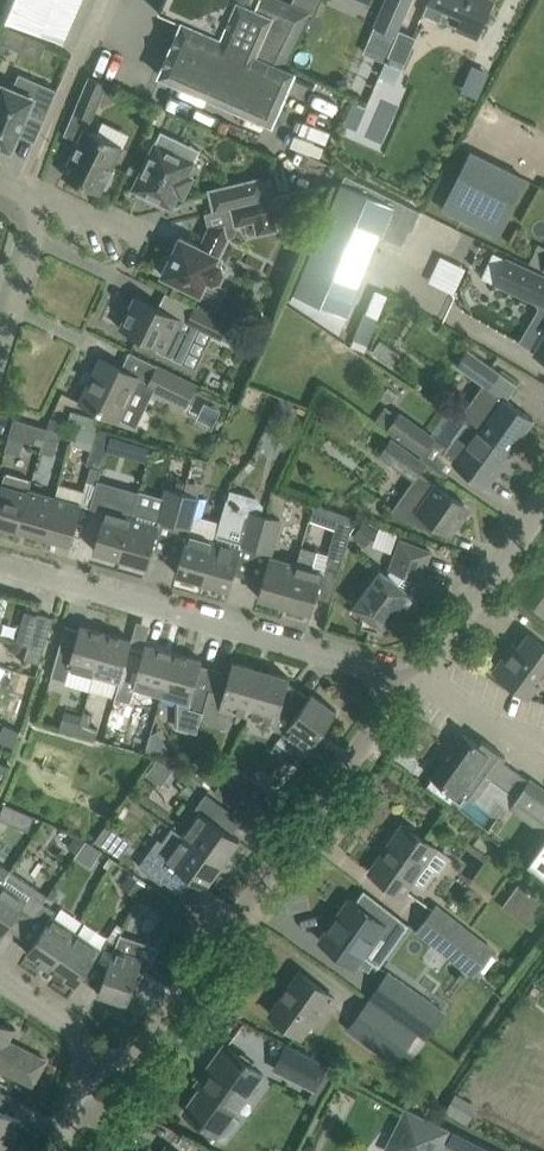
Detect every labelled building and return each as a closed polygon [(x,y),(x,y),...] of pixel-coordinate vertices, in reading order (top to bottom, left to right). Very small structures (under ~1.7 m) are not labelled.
[(63,41),(80,0),(0,0),(0,15),(63,41)] [(291,4),(283,0),(260,0),(258,4),(275,13),(258,51),(286,66),(309,12),(311,13),(318,0),(293,0),(291,4)] [(374,29),(395,38),(399,29),(412,0),(386,0),(374,29)] [(422,14),(440,22),(443,15),(447,6),(463,13),(459,22),(461,23),(479,31),(493,0),(428,0),(425,7),(422,14)] [(234,1),(218,38),(256,55),(258,51),(275,13),(258,4),(255,10),(241,4),(234,1)] [(258,51),(256,55),(218,38),(182,23),(159,75),(272,124),(295,71),(286,67),(286,66),(258,51)] [(21,51),(28,36),(7,27),(1,42),(21,51)] [(395,82),(400,69),(402,70),(417,37),(399,29),(395,38),(385,62),(379,75),(395,82)] [(349,96),(365,103),(381,66),(365,59),(349,96)] [(27,113),(44,120),(57,89),(19,73),(12,88),(0,83),(0,151),(3,146),(11,150),(27,113)] [(89,75),(74,110),(92,118),(107,83),(89,75)] [(84,128),(62,174),(101,192),(103,188),(106,189),(114,172),(111,171),(123,147),(84,128)] [(199,149),(161,131),(133,188),(149,196),(148,199),(163,207),(165,203),(172,207),(178,194),(183,196),(192,177),(187,175),(199,149)] [(495,237),(502,222),(524,178),(471,151),(449,196),(442,210),(495,237)] [(342,183),(294,295),(347,316),(381,237),(401,245),(407,230),(411,232),(420,211),(345,174),(342,183)] [(231,207),(266,198),(261,177),(214,189),(219,209),(231,207)] [(293,210),(293,209),(305,206),(301,190),(288,192),(266,198),(231,207),(235,224),(253,220),(256,234),(278,229),(274,215),(293,210)] [(224,226),(209,229),(201,246),(180,236),(171,254),(165,256),(161,264),(163,271),(162,274),(200,293),(207,279),(213,282),(220,279),(224,272),(222,264),(216,261),(227,238),(224,226)] [(431,280),(457,290),(467,264),(441,254),(431,280)] [(493,283),(537,303),(543,306),(543,275),(507,257),(506,259),(493,283)] [(242,330),(194,306),(172,295),(165,310),(135,296),(120,328),(158,346),(156,350),(181,362),(198,327),(221,338),(222,338),(235,344),(242,330)] [(262,310),(246,313),(251,333),(267,329),(262,310)] [(366,313),(354,339),(367,344),(378,319),(366,313)] [(537,352),(535,353),(543,358),(543,338),(537,352)] [(399,354),(381,340),(373,352),(391,365),(399,354)] [(534,419),(514,405),(489,387),(500,372),(469,349),(457,365),(484,384),(460,417),(465,420),(464,422),(478,431),(509,453),(534,419)] [(139,377),(121,368),(100,358),(79,401),(118,420),(139,377)] [(186,406),(196,384),(158,366),(147,387),(186,406)] [(422,455),(435,437),(401,412),(397,416),(384,407),(375,419),(388,428),(387,429),(422,455)] [(44,438),(47,427),(14,418),(9,436),(34,443),(37,435),(44,438)] [(47,427),(44,438),(58,442),(64,421),(50,418),(47,428),(47,427)] [(485,487),(509,453),(478,431),(464,422),(443,453),(456,462),(454,465),(485,487)] [(104,458),(108,444),(110,435),(96,431),(86,465),(91,466),(87,481),(97,484),(104,458)] [(393,516),(439,533),(442,529),(451,535),(466,514),(464,504),(420,473),(428,462),(392,437),(379,455),(413,480),(392,510),(393,516)] [(29,490),(31,481),(5,473),(0,490),(0,525),(17,530),(29,490)] [(97,484),(91,506),(105,510),(94,550),(120,557),(132,518),(131,517),(137,493),(98,482),(97,484)] [(174,524),(183,492),(169,488),(166,496),(160,520),(174,524)] [(160,520),(166,496),(139,489),(137,493),(131,517),(132,518),(120,557),(134,561),(132,567),(146,571),(159,525),(160,520)] [(44,536),(55,497),(29,490),(17,530),(18,531),(19,528),(44,536)] [(189,528),(193,514),(198,496),(183,492),(174,524),(189,528)] [(71,543),(82,505),(55,497),(44,536),(71,543)] [(220,521),(216,536),(242,544),(257,548),(266,516),(262,514),(236,507),(225,504),(220,521)] [(216,536),(220,521),(193,514),(189,528),(187,533),(176,573),(203,581),(214,541),(216,536)] [(266,516),(257,548),(271,552),(280,520),(266,516)] [(347,542),(346,542),(351,525),(338,521),(333,538),(332,538),(324,567),(339,571),(347,542)] [(364,522),(352,536),(365,546),(377,532),(364,522)] [(431,551),(409,543),(400,540),(389,569),(386,574),(380,570),(368,586),(354,605),(365,613),(361,626),(377,631),(381,626),(382,627),(409,592),(405,588),(412,578),(420,581),(431,551)] [(214,541),(203,581),(230,588),(241,549),(214,541)] [(323,572),(312,569),(316,551),(302,547),(297,565),(296,564),(285,604),(312,612),(323,572)] [(285,604),(296,564),(269,557),(258,597),(285,604)] [(44,649),(52,617),(37,613),(29,645),(44,649)] [(94,674),(106,633),(80,625),(68,667),(94,674)] [(120,681),(129,649),(131,640),(106,633),(94,674),(119,681),(117,688),(118,688),(120,681)] [(528,633),(518,646),(513,643),(492,671),(528,698),(538,684),(534,681),(543,667),(543,668),(543,644),(528,633)] [(162,694),(173,652),(145,644),(142,653),(129,649),(120,681),(118,688),(132,692),(134,686),(162,694)] [(39,663),(44,649),(29,645),(24,659),(39,663)] [(201,717),(215,668),(201,664),(202,660),(173,652),(162,694),(178,699),(177,726),(197,733),(201,717)] [(248,715),(261,669),(233,661),(229,673),(215,668),(201,717),(205,718),(206,720),(210,724),(212,725),(215,727),(217,727),(219,728),(223,727),(225,725),(228,724),(230,722),(231,720),(232,717),(234,711),(248,715)] [(284,732),(309,697),(288,682),(289,677),(261,669),(248,715),(276,723),(274,729),(284,732)] [(35,675),(21,671),(16,691),(30,694),(35,675)] [(309,697),(284,732),(289,736),(308,750),(336,711),(312,693),(309,697)] [(26,700),(15,697),(12,706),(9,705),(4,719),(19,724),(24,710),(23,710),(26,700)] [(77,733),(80,723),(62,718),(60,728),(77,733)] [(95,738),(98,728),(80,723),(77,733),(95,738)] [(425,788),(449,805),(456,795),(457,795),(461,791),(473,800),(490,777),(517,796),(510,806),(543,831),(543,789),(530,779),(529,780),(502,760),(505,756),(502,753),(482,739),(479,744),(465,734),(456,736),(453,740),(440,759),(444,762),(425,788)] [(245,814),(256,800),(225,777),(214,792),(245,814)] [(183,835),(222,863),(239,839),(232,834),(242,819),(223,805),(206,793),(195,808),(200,811),(183,835)] [(20,810),(2,801),(0,805),(0,818),(14,824),(20,810)] [(410,825),(406,826),(404,825),(403,827),(397,827),(391,837),(392,841),(371,871),(402,893),(410,882),(420,889),(431,873),(435,876),(449,856),(435,847),(418,835),(417,830),(410,825)] [(157,840),(143,859),(149,863),(145,869),(163,882),(165,880),(187,896),(197,882),(205,887),(206,887),(222,863),(183,835),(172,827),(161,842),(157,840)] [(74,833),(66,845),(75,851),(83,840),(74,833)] [(86,842),(85,844),(77,857),(95,868),(103,855),(94,849),(95,848),(86,842)] [(531,859),(543,870),(543,842),(531,859)] [(10,871),(0,865),(0,886),(10,871)] [(43,902),(47,896),(10,871),(0,886),(0,934),(2,935),(7,927),(20,936),(43,902)] [(129,875),(122,871),(116,879),(122,884),(121,885),(137,897),(145,885),(130,874),(129,875)] [(180,906),(161,892),(149,883),(138,898),(150,907),(170,921),(180,906)] [(384,923),(370,913),(351,900),(321,941),(354,964),(384,923)] [(51,969),(77,933),(52,916),(55,911),(43,902),(20,936),(32,944),(27,952),(51,969)] [(418,930),(474,974),(494,949),(438,905),(418,930)] [(107,965),(113,950),(104,943),(100,948),(77,933),(51,969),(76,985),(95,957),(107,965)] [(127,1003),(136,977),(138,978),(137,979),(138,980),(161,947),(159,946),(157,949),(119,936),(114,948),(113,950),(107,965),(98,993),(127,1003)] [(335,997),(319,986),(299,972),(270,1013),(302,1036),(313,1021),(317,1023),(335,997)] [(369,1000),(416,1033),(425,1039),(444,1012),(389,973),(369,1000)] [(394,1064),(416,1033),(369,1000),(348,1030),(394,1064)] [(12,1074),(33,1085),(46,1059),(8,1040),(14,1029),(0,1022),(0,1068),(12,1074)] [(211,1073),(184,1110),(204,1124),(218,1134),(263,1073),(243,1059),(224,1045),(206,1070),(211,1073)] [(314,1089),(326,1065),(287,1045),(275,1069),(314,1089)] [(0,1090),(0,1149),(5,1150),(21,1119),(5,1111),(12,1096),(0,1090)] [(449,1129),(405,1107),(384,1150),(438,1150),(449,1129)] [(446,1144),(459,1150),(474,1150),(478,1142),(453,1130),(446,1144)]
